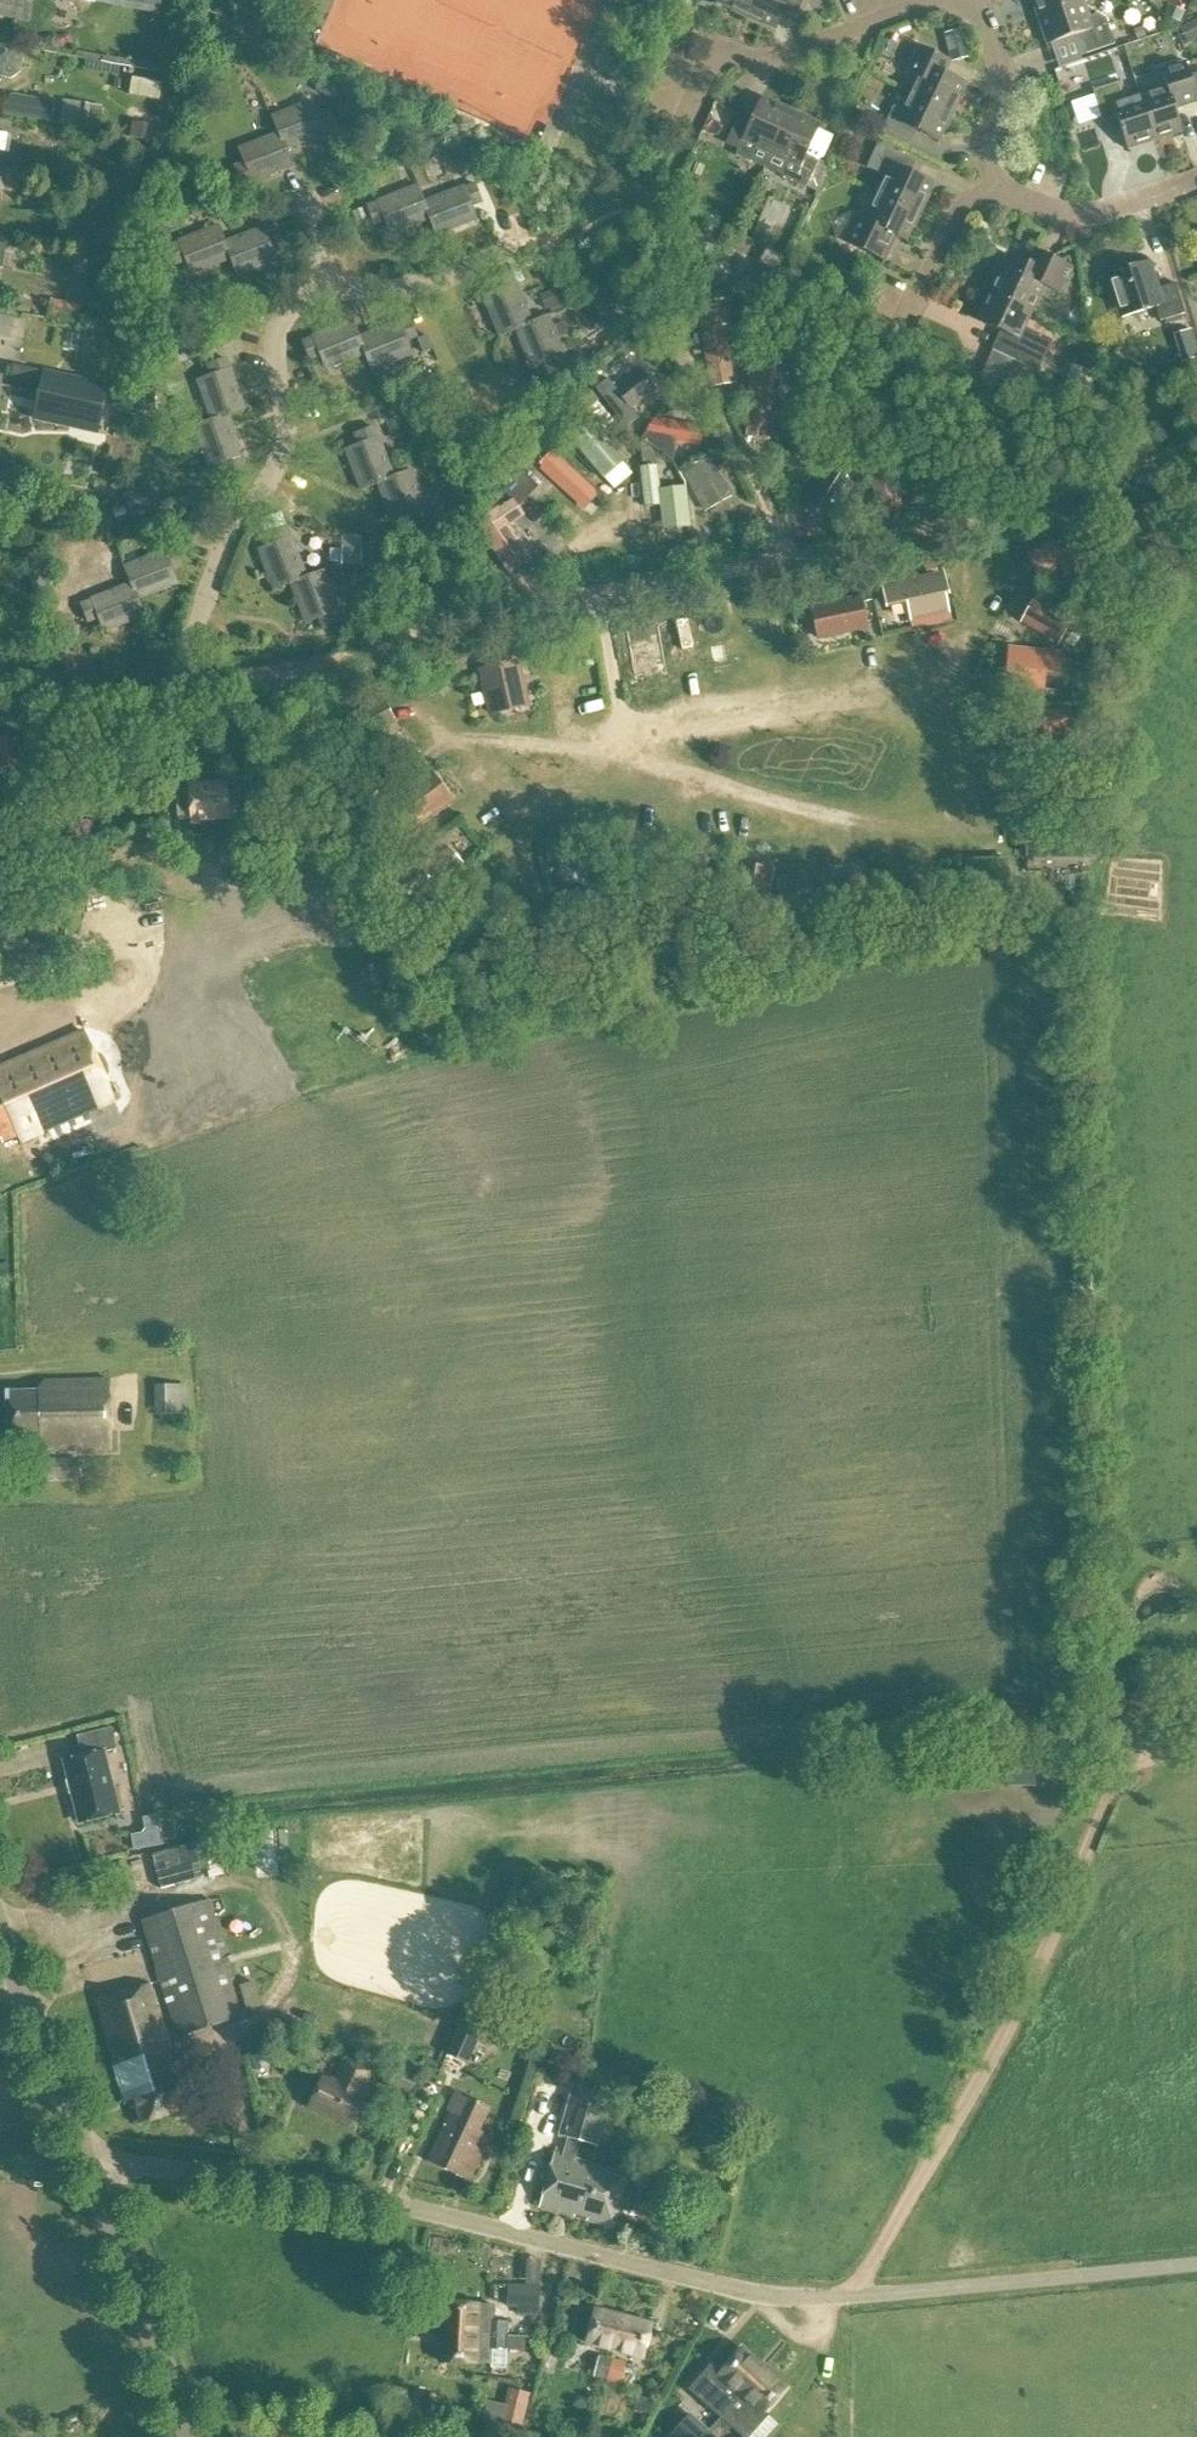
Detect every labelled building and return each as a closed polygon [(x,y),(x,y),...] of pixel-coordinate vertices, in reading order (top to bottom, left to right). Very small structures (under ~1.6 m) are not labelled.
[(29,22),(33,0),(0,0),(0,16),(29,22)] [(718,3),(747,16),(754,0),(719,0),(718,3)] [(747,16),(775,29),(785,7),(798,13),(804,0),(754,0),(747,16)] [(1084,3),(1083,0),(1031,0),(1038,18),(1084,3)] [(1086,55),(1115,45),(1105,18),(1098,15),(1089,18),(1084,3),(1038,18),(1047,46),(1079,35),(1086,55)] [(1166,5),(1163,14),(1180,21),(1184,11),(1166,5)] [(1186,43),(1196,39),(1196,19),(1179,26),(1186,43)] [(1143,28),(1134,31),(1137,41),(1146,38),(1143,28)] [(961,31),(944,35),(949,53),(965,49),(961,31)] [(919,78),(911,95),(951,113),(964,84),(942,74),(948,62),(921,49),(909,74),(919,78)] [(15,81),(21,77),(24,60),(20,54),(5,51),(0,50),(0,78),(15,81)] [(1165,87),(1140,95),(1154,142),(1182,133),(1175,110),(1196,103),(1196,101),(1185,63),(1160,71),(1165,87)] [(133,79),(130,96),(160,101),(163,84),(133,79)] [(1127,150),(1154,142),(1140,95),(1125,100),(1119,83),(1093,91),(1103,123),(1117,118),(1127,150)] [(10,94),(7,114),(51,122),(54,102),(10,94)] [(951,113),(911,95),(903,112),(894,107),(883,131),(910,144),(916,131),(938,141),(951,113)] [(772,153),(790,114),(761,101),(751,123),(739,117),(726,144),(739,150),(743,140),(772,153)] [(285,150),(286,150),(325,135),(325,133),(335,129),(328,111),(318,115),(312,102),(272,118),(278,135),(285,150)] [(337,111),(342,122),(361,113),(356,102),(337,111)] [(78,129),(98,132),(103,109),(82,105),(78,129)] [(854,108),(849,119),(864,124),(868,114),(854,108)] [(790,114),(772,153),(800,166),(792,182),(805,188),(818,160),(806,155),(819,127),(790,114)] [(153,141),(155,127),(134,123),(131,137),(153,141)] [(157,129),(154,144),(172,147),(174,132),(157,129)] [(292,167),(286,150),(285,150),(278,135),(239,150),(244,164),(234,168),(241,186),(251,182),(252,183),(292,167)] [(867,169),(886,178),(878,194),(918,213),(931,184),(909,174),(915,161),(878,144),(867,169)] [(190,162),(180,171),(189,181),(199,172),(190,162)] [(35,188),(36,172),(20,170),(19,186),(35,188)] [(430,219),(429,220),(436,236),(476,220),(471,207),(481,202),(474,185),(464,189),(463,187),(424,203),(430,219)] [(390,235),(429,220),(430,219),(424,203),(417,186),(377,202),(377,204),(367,208),(374,226),(385,221),(390,235)] [(918,213),(878,194),(865,223),(856,218),(844,242),(884,260),(895,237),(905,241),(918,213)] [(362,209),(352,213),(358,230),(368,226),(362,209)] [(232,259),(230,260),(237,277),(278,261),(272,247),(283,243),(276,225),(265,229),(265,228),(225,243),(232,259)] [(191,275),(230,260),(232,259),(225,243),(219,227),(178,243),(179,244),(168,248),(175,266),(186,262),(191,275)] [(1034,252),(1027,266),(1008,257),(1006,262),(1000,258),(991,276),(998,279),(991,294),(1030,313),(1038,297),(1049,302),(1054,292),(1059,295),(1071,270),(1034,252)] [(1158,290),(1149,262),(1103,277),(1110,298),(1113,297),(1120,319),(1156,307),(1160,322),(1184,314),(1175,284),(1158,290)] [(92,263),(86,276),(102,282),(107,269),(92,263)] [(499,338),(516,331),(515,330),(531,323),(516,284),(514,284),(510,274),(492,281),(497,291),(483,297),(499,338)] [(559,288),(542,296),(547,310),(566,303),(559,288)] [(1023,328),(1030,313),(991,294),(978,322),(1006,335),(997,353),(1038,372),(1053,342),(1023,328)] [(727,342),(726,336),(734,335),(728,298),(724,299),(697,304),(700,323),(705,351),(712,389),(734,385),(727,342)] [(52,299),(49,315),(81,321),(84,305),(52,299)] [(515,330),(516,331),(532,370),(545,365),(550,375),(567,368),(563,358),(564,357),(548,317),(531,323),(515,330)] [(366,354),(365,355),(371,371),(412,355),(407,342),(417,338),(410,320),(399,324),(399,323),(359,339),(366,354)] [(325,370),(365,355),(366,354),(359,339),(353,322),(312,338),(313,339),(303,343),(309,361),(320,357),(325,370)] [(637,326),(630,333),(641,343),(648,336),(637,326)] [(1176,346),(1194,340),(1191,331),(1173,336),(1176,346)] [(208,336),(187,343),(192,360),(213,353),(208,336)] [(423,355),(434,351),(428,337),(417,341),(423,355)] [(198,381),(211,421),(228,416),(228,417),(245,411),(230,370),(229,370),(225,359),(207,366),(211,376),(198,381)] [(1071,363),(1063,386),(1079,391),(1086,368),(1071,363)] [(35,385),(38,371),(14,366),(11,379),(35,385)] [(768,431),(771,368),(751,367),(748,430),(768,431)] [(613,387),(630,410),(655,388),(638,368),(613,387)] [(97,432),(107,387),(45,373),(35,418),(97,432)] [(802,427),(817,400),(796,388),(784,409),(797,416),(793,421),(802,427)] [(591,393),(578,405),(586,413),(599,402),(591,393)] [(137,396),(137,414),(152,415),(153,397),(137,396)] [(228,416),(211,421),(194,427),(209,468),(222,464),(226,474),(244,468),(241,457),(242,457),(228,417),(228,416)] [(402,416),(388,421),(394,440),(410,435),(402,416)] [(627,462),(589,416),(566,435),(604,482),(627,462)] [(642,439),(673,462),(677,442),(701,446),(704,428),(656,420),(642,439)] [(813,463),(832,437),(813,423),(794,450),(813,463)] [(361,491),(378,485),(377,484),(393,477),(378,438),(377,438),(373,428),(355,435),(359,445),(345,451),(361,491)] [(552,452),(539,467),(586,509),(600,494),(552,452)] [(724,454),(714,459),(722,474),(732,469),(724,454)] [(733,497),(710,457),(682,473),(705,513),(733,497)] [(883,457),(862,463),(883,517),(903,509),(883,457)] [(806,501),(834,518),(859,477),(832,460),(806,501)] [(658,465),(640,467),(644,508),(660,506),(663,531),(691,528),(687,486),(660,489),(658,465)] [(377,484),(378,485),(393,524),(407,519),(411,530),(429,523),(425,512),(426,512),(410,471),(393,477),(377,484)] [(511,485),(504,492),(510,499),(511,499),(518,508),(529,498),(511,479),(508,482),(511,485)] [(145,489),(125,495),(132,516),(152,510),(145,489)] [(466,489),(449,496),(455,512),(472,505),(466,489)] [(496,506),(473,523),(508,574),(530,559),(507,526),(524,516),(518,508),(511,499),(510,499),(497,507),(496,506)] [(1050,522),(1035,528),(1038,535),(1053,530),(1050,522)] [(117,532),(120,544),(135,540),(132,528),(117,532)] [(290,584),(306,578),(291,538),(290,538),(286,528),(268,535),(272,545),(258,550),(274,591),(291,585),(290,584)] [(1065,573),(1088,561),(1078,540),(1061,548),(1060,546),(1054,549),(1049,538),(1042,542),(1043,544),(1028,552),(1038,574),(1060,564),(1065,573)] [(124,568),(131,585),(132,584),(138,600),(178,584),(172,571),(183,567),(176,549),(165,553),(165,552),(124,568)] [(343,553),(342,567),(361,568),(361,554),(343,553)] [(33,601),(46,602),(50,570),(37,568),(33,601)] [(290,584),(291,585),(306,625),(320,619),(324,630),(341,623),(337,613),(339,612),(323,571),(306,578),(290,584)] [(944,571),(881,585),(887,610),(906,606),(910,623),(950,614),(946,597),(950,596),(944,571)] [(68,612),(70,583),(51,581),(49,611),(68,612)] [(857,597),(810,607),(817,641),(869,630),(863,603),(874,600),(870,583),(855,587),(857,597)] [(132,584),(131,585),(91,600),(92,601),(81,606),(88,623),(99,619),(104,633),(145,617),(138,600),(132,584)] [(1020,623),(1059,644),(1073,618),(1034,597),(1020,623)] [(650,642),(631,644),(633,664),(652,662),(650,642)] [(1008,648),(1004,686),(1058,692),(1062,653),(1008,648)] [(493,651),(479,654),(481,664),(495,660),(493,651)] [(478,670),(489,717),(531,707),(520,660),(478,670)] [(1017,719),(1021,741),(1036,739),(1038,756),(1058,753),(1056,737),(1072,734),(1068,710),(1017,719)] [(7,769),(8,774),(11,777),(15,776),(18,795),(37,791),(33,765),(23,766),(19,739),(0,742),(0,770),(7,769)] [(411,833),(454,803),(431,771),(389,801),(411,833)] [(228,820),(225,786),(189,788),(190,793),(180,794),(182,819),(192,818),(192,822),(228,820)] [(573,830),(558,876),(591,886),(605,840),(573,830)] [(1083,845),(1082,832),(1072,832),(1031,834),(1032,854),(1054,853),(1073,852),(1083,851),(1083,845)] [(458,842),(424,872),(414,861),(390,883),(413,908),(470,856),(458,842)] [(743,864),(733,914),(764,921),(775,871),(743,864)] [(1013,888),(1014,898),(1028,897),(1027,887),(1013,888)] [(581,891),(564,892),(566,906),(583,904),(581,891)] [(935,901),(938,911),(950,907),(947,898),(935,901)] [(788,945),(787,955),(803,955),(804,945),(788,945)] [(190,956),(123,985),(165,1078),(114,1101),(83,1032),(0,1068),(0,1137),(3,1143),(17,1137),(20,1143),(99,1108),(115,1144),(248,1085),(190,956)] [(111,1450),(109,1380),(45,1382),(37,1392),(8,1393),(9,1443),(41,1442),(41,1452),(111,1450)] [(189,1382),(159,1382),(159,1411),(189,1411),(189,1382)] [(77,1459),(36,1461),(37,1479),(78,1477),(77,1459)] [(118,1750),(112,1729),(78,1738),(83,1759),(66,1763),(81,1824),(119,1815),(118,1813),(124,1812),(117,1787),(112,1788),(104,1754),(118,1750)] [(217,1896),(147,1915),(179,2034),(249,2015),(217,1896)] [(549,1944),(564,1947),(567,1933),(552,1930),(549,1944)] [(116,1962),(106,1965),(112,1984),(121,1981),(126,1995),(116,1998),(122,2016),(167,2002),(161,1984),(152,1987),(137,1938),(111,1946),(116,1962)] [(167,2002),(122,2016),(133,2051),(142,2048),(147,2064),(173,2056),(163,2023),(173,2020),(167,2002)] [(445,2054),(468,2064),(480,2037),(457,2027),(445,2054)] [(375,2071),(349,2059),(340,2078),(329,2081),(323,2078),(309,2106),(353,2126),(370,2091),(366,2089),(375,2071)] [(394,2059),(382,2084),(408,2097),(420,2071),(394,2059)] [(567,2137),(562,2156),(555,2154),(540,2208),(574,2217),(575,2214),(590,2218),(589,2221),(613,2228),(628,2174),(576,2159),(580,2142),(599,2147),(613,2095),(573,2084),(559,2135),(567,2137)] [(491,2109),(456,2092),(447,2111),(451,2112),(428,2161),(471,2181),(485,2151),(474,2146),(491,2109)] [(508,2285),(507,2308),(517,2308),(517,2315),(539,2315),(540,2285),(508,2285)] [(509,2337),(509,2322),(495,2321),(496,2306),(445,2304),(444,2333),(478,2335),(509,2337)] [(588,2342),(616,2350),(625,2317),(597,2309),(588,2342)] [(625,2317),(616,2350),(643,2358),(652,2324),(625,2317)] [(530,2346),(529,2332),(512,2333),(513,2347),(530,2346)] [(478,2335),(444,2333),(443,2363),(492,2365),(493,2351),(508,2352),(509,2337),(478,2335)] [(707,2406),(719,2417),(724,2411),(763,2368),(740,2346),(718,2371),(729,2381),(707,2406)] [(594,2377),(607,2379),(613,2359),(599,2355),(594,2377)] [(622,2383),(626,2363),(613,2359),(607,2379),(622,2383)] [(719,2417),(741,2436),(750,2436),(768,2417),(763,2412),(785,2387),(763,2368),(724,2411),(719,2417)] [(509,2389),(505,2406),(508,2406),(503,2428),(520,2433),(529,2394),(509,2389)] [(706,2430),(690,2415),(671,2436),(672,2436),(700,2436),(706,2430)]
